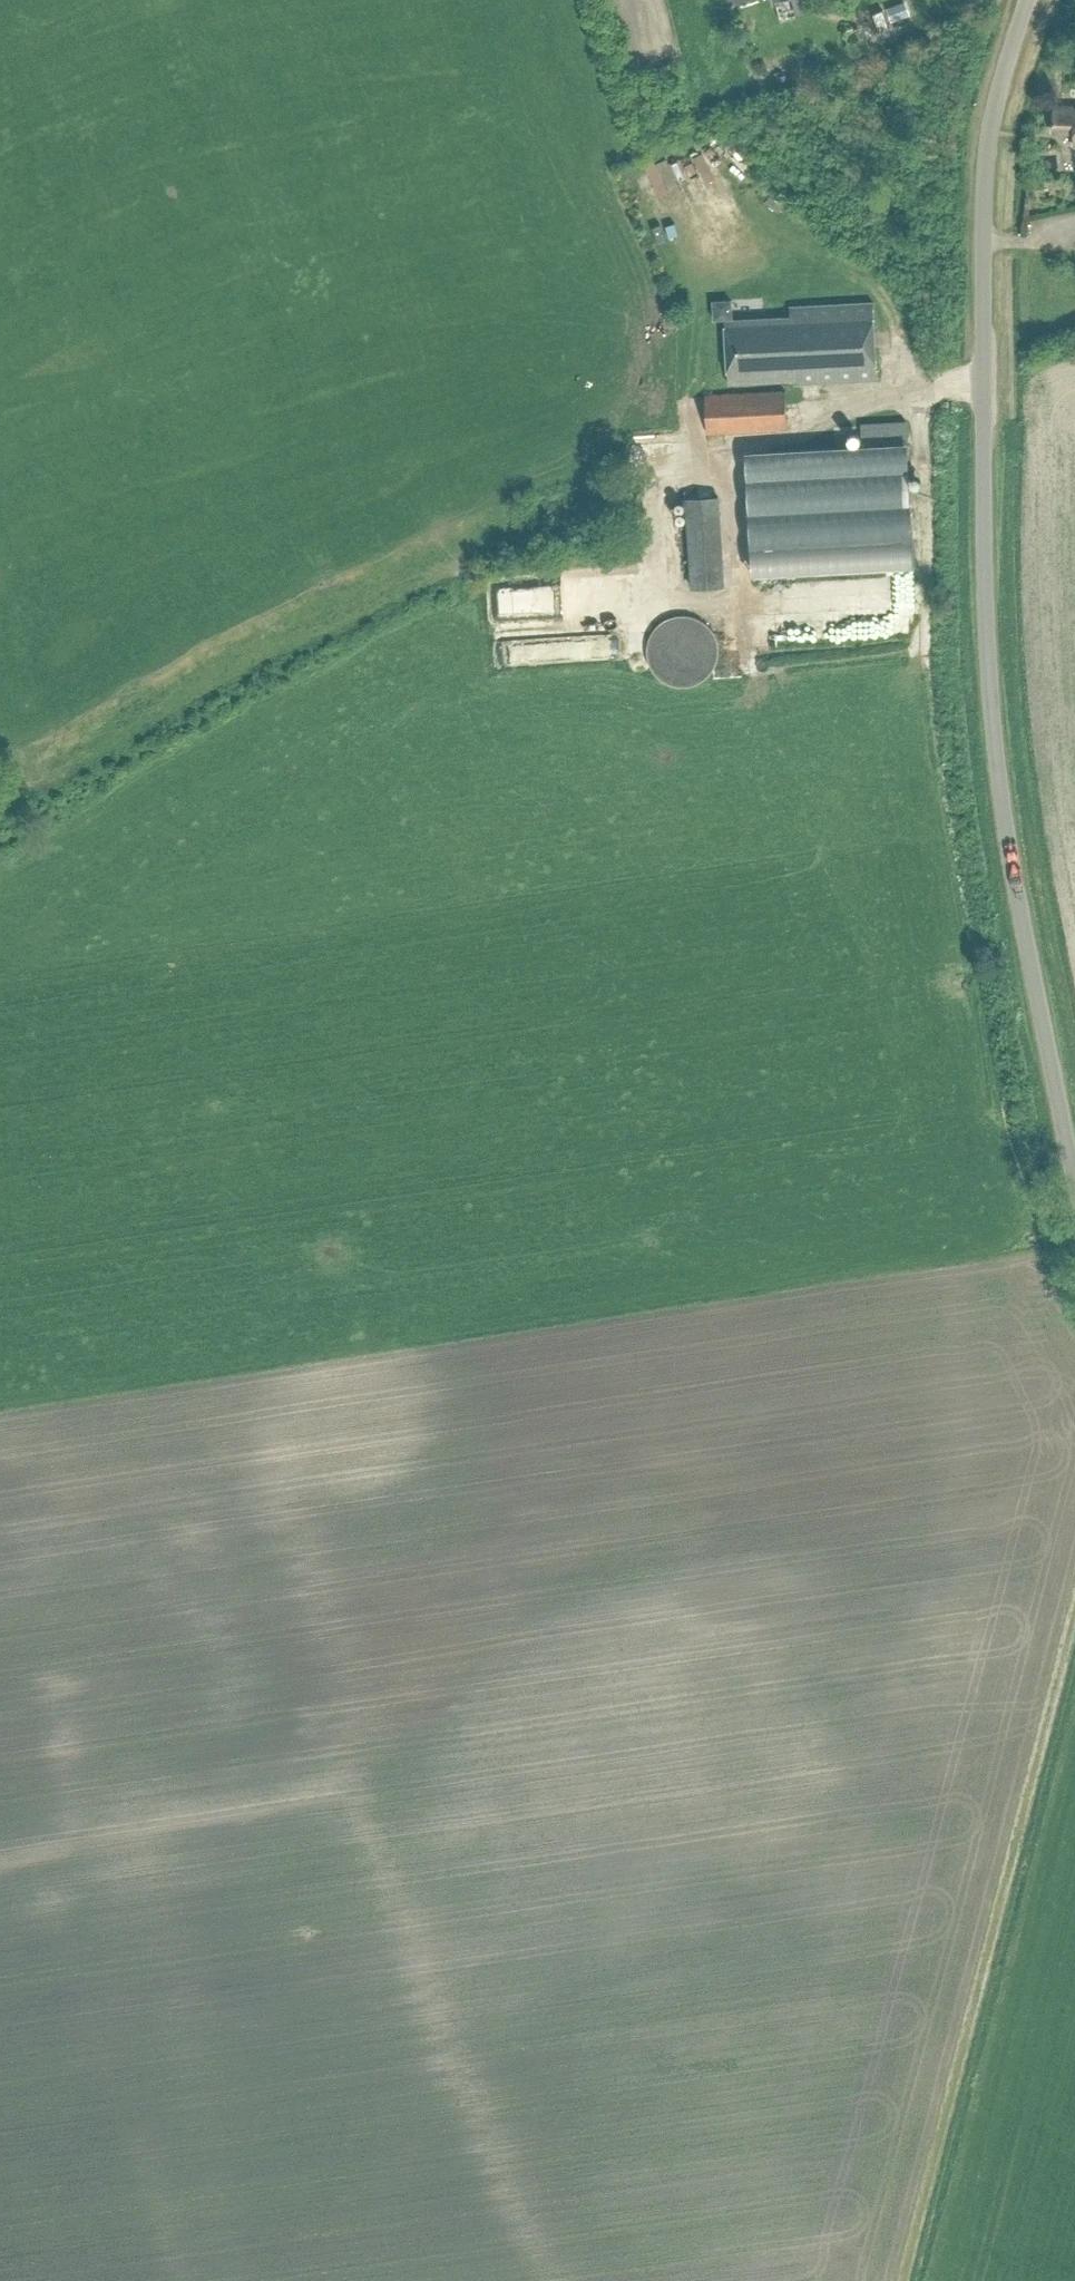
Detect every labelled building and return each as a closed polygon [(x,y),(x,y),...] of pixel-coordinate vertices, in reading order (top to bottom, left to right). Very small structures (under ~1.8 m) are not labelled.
[(737,14),(759,7),(757,1),(759,0),(732,0),(737,14)] [(1054,133),(1074,133),(1074,108),(1055,108),(1054,133)] [(1073,224),(1058,227),(1061,240),(1074,237),(1074,232),(1073,224)] [(726,320),(729,383),(795,379),(796,384),(879,379),(874,303),(791,307),(792,317),(726,320)] [(787,390),(706,395),(708,433),(789,428),(787,390)] [(908,445),(863,446),(746,452),(752,575),(914,566),(912,514),(908,445)] [(719,497),(688,499),(693,587),(724,585),(719,497)] [(490,628),(517,626),(516,611),(540,610),(539,583),(488,585),(490,628)] [(873,623),(894,622),(893,608),(872,609),(873,623)] [(717,662),(718,652),(717,639),(708,625),(696,617),(682,615),(668,618),(658,625),(649,636),(647,652),(650,665),(659,678),(671,685),(688,687),(702,681),(711,673),(717,662)]
